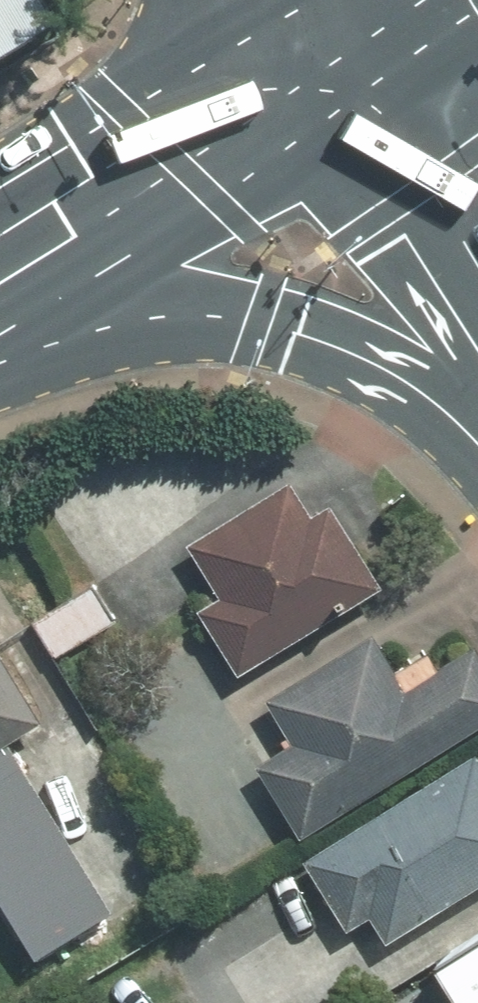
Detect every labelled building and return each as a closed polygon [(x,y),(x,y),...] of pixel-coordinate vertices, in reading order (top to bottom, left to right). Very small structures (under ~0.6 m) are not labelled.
[(62,0),(0,0),(0,55),(70,13),(62,0)] [(201,609),(238,671),(392,579),(345,502),(317,518),(289,471),(185,534),(222,596),(201,609)] [(409,669),(383,629),(276,697),(302,737),(271,757),(317,829),(477,726),(477,653),(453,669),(440,649),(409,669)] [(17,738),(50,717),(0,637),(0,879),(48,956),(69,943),(70,944),(126,910),(17,738)] [(314,857),(358,925),(380,911),(396,937),(477,884),(477,753),(314,857)] [(398,971),(419,1002),(477,1002),(477,920),(398,971)]
